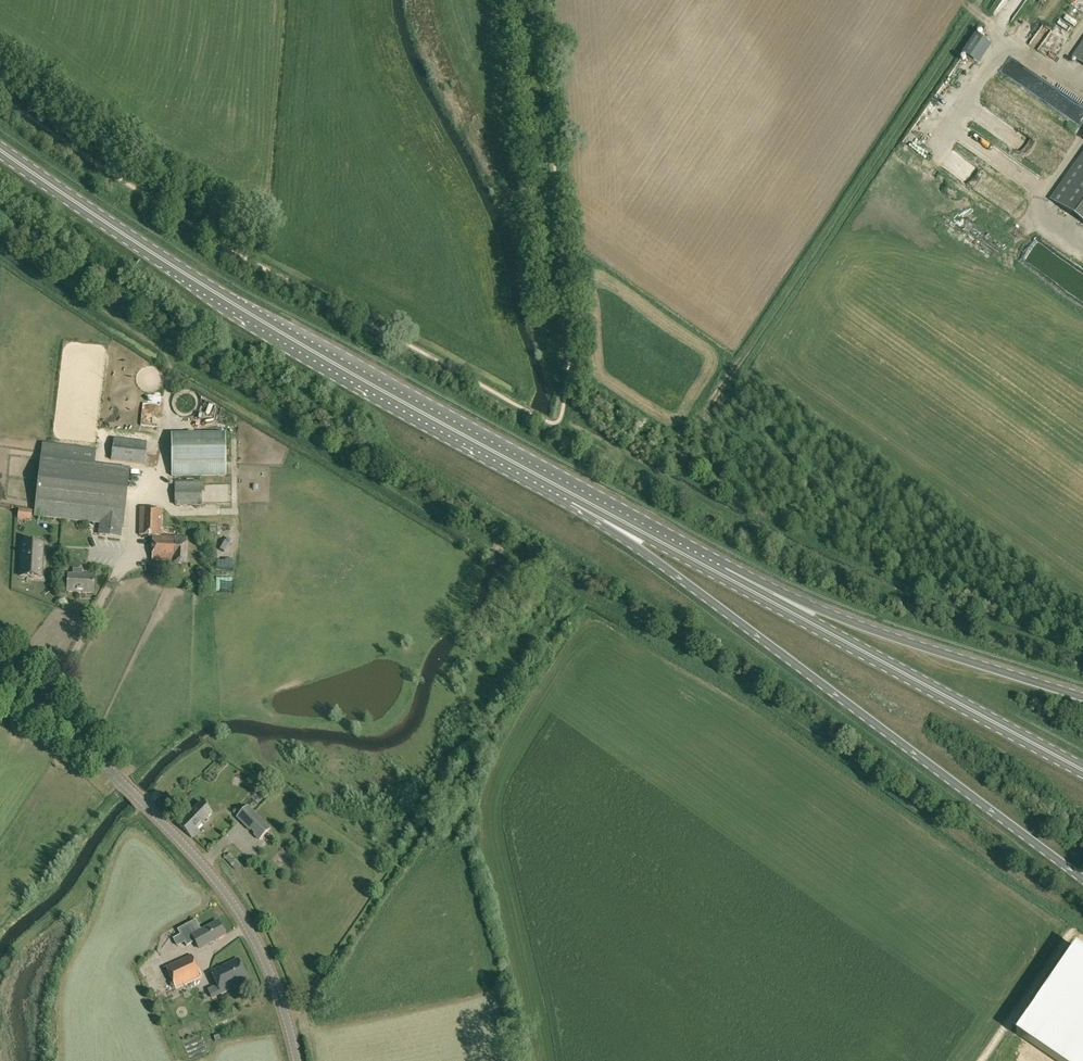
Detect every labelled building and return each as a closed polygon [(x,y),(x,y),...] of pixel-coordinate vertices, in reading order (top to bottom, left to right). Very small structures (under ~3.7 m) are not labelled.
[(1037,50),(1052,61),(1082,18),(1082,0),(1073,0),(1037,50)] [(1073,57),(1082,63),(1082,43),(1073,57)] [(1052,200),(1082,222),(1082,157),(1052,200)] [(226,434),(171,435),(172,476),(226,476),(226,434)] [(145,464),(147,442),(113,438),(110,460),(145,464)] [(42,444),(34,515),(100,523),(99,534),(120,537),(121,525),(123,526),(129,469),(94,465),(95,450),(42,444)] [(175,506),(202,505),(201,480),(193,480),(193,483),(174,483),(175,506)] [(152,560),(175,561),(176,537),(161,536),(162,508),(141,508),(140,535),(153,536),(152,560)] [(175,561),(175,563),(186,563),(187,537),(176,537),(175,561)] [(41,577),(43,545),(40,544),(32,544),(32,546),(22,546),(20,572),(31,573),(30,577),(41,577)] [(93,593),(94,575),(68,574),(67,591),(93,593)] [(265,788),(259,793),(264,798),(269,792),(265,788)] [(197,828),(212,813),(201,802),(186,817),(183,815),(176,822),(192,838),(199,831),(197,828)] [(270,828),(248,806),(237,816),(260,839),(270,828)] [(224,858),(229,864),(234,870),(241,865),(235,859),(230,853),(224,858)] [(199,948),(225,934),(218,921),(201,930),(195,919),(177,929),(186,946),(195,941),(199,948)] [(1017,1034),(1056,1060),(1082,1060),(1082,951),(1077,947),(1017,1034)] [(175,987),(201,976),(191,955),(165,966),(175,987)] [(221,993),(248,980),(238,959),(211,971),(221,993)]
